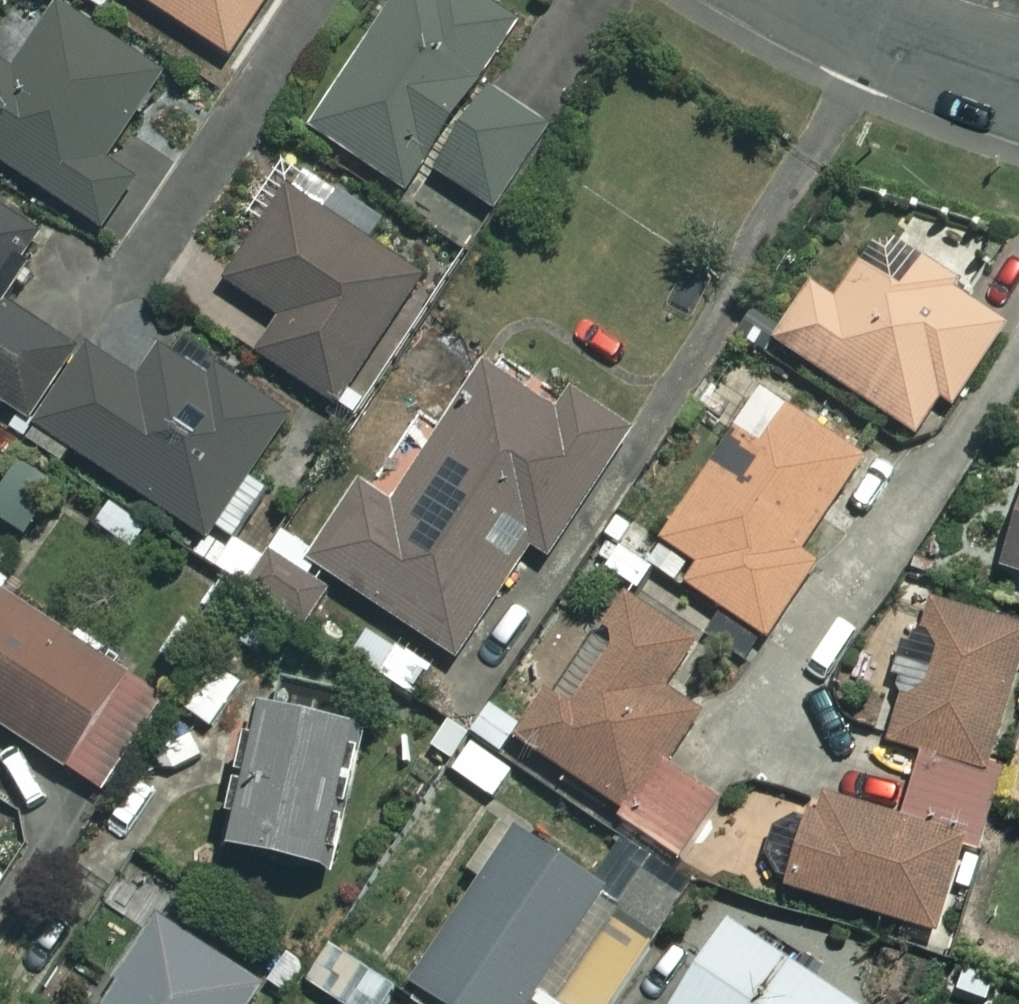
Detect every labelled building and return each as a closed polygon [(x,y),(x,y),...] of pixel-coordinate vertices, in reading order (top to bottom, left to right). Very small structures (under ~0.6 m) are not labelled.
[(238,65),(281,0),(138,0),(238,65)] [(526,29),(482,0),(410,0),(318,138),(412,200),(526,29)] [(64,16),(21,82),(4,71),(0,77),(0,163),(118,240),(160,175),(125,152),(169,85),(64,16)] [(556,136),(499,98),(442,182),(499,221),(556,136)] [(432,291),(296,197),(232,290),(289,329),(266,364),(345,418),(432,291)] [(88,354),(9,303),(47,245),(0,214),(0,408),(37,432),(88,354)] [(783,351),(925,443),(949,406),(960,413),(1015,328),(886,245),(843,311),(819,295),(783,351)] [(88,354),(37,432),(215,548),(295,425),(220,377),(214,387),(168,357),(145,391),(88,354)] [(778,647),(889,474),(723,368),(694,413),(741,443),(672,551),(708,574),(695,594),(778,647)] [(563,426),(489,378),(399,517),(366,496),(315,574),(464,669),(537,556),(562,572),(642,448),(576,405),(563,426)] [(27,463),(0,502),(0,518),(24,535),(58,485),(27,463)] [(158,528),(122,501),(97,536),(133,562),(158,528)] [(306,583),(321,558),(289,539),(275,561),(238,539),(215,575),(244,593),(227,621),(291,660),(329,597),(306,583)] [(709,648),(632,597),(530,752),(636,822),(631,829),(688,866),(725,810),(671,775),(711,714),(680,693),(709,648)] [(161,702),(123,678),(129,668),(82,639),(76,648),(11,607),(0,625),(0,732),(101,796),(161,702)] [(946,942),(972,856),(985,861),(1010,776),(1001,772),(1018,711),(1018,632),(937,607),(928,636),(909,656),(902,676),(906,709),(893,752),(930,763),(910,828),(823,802),(814,833),(799,829),(784,833),(773,845),(769,860),(776,880),(797,890),(795,897),(946,942)] [(442,680),(373,639),(349,679),(418,719),(442,680)] [(331,698),(290,690),(282,730),(264,727),(237,871),(326,888),(353,746),(322,741),(331,698)] [(693,901),(646,871),(625,903),(513,829),(478,882),(491,891),(420,998),(429,1003),(625,1003),(693,901)] [(168,930),(120,1003),(266,1003),(271,996),(168,930)] [(737,935),(694,1003),(846,1003),(737,935)]
